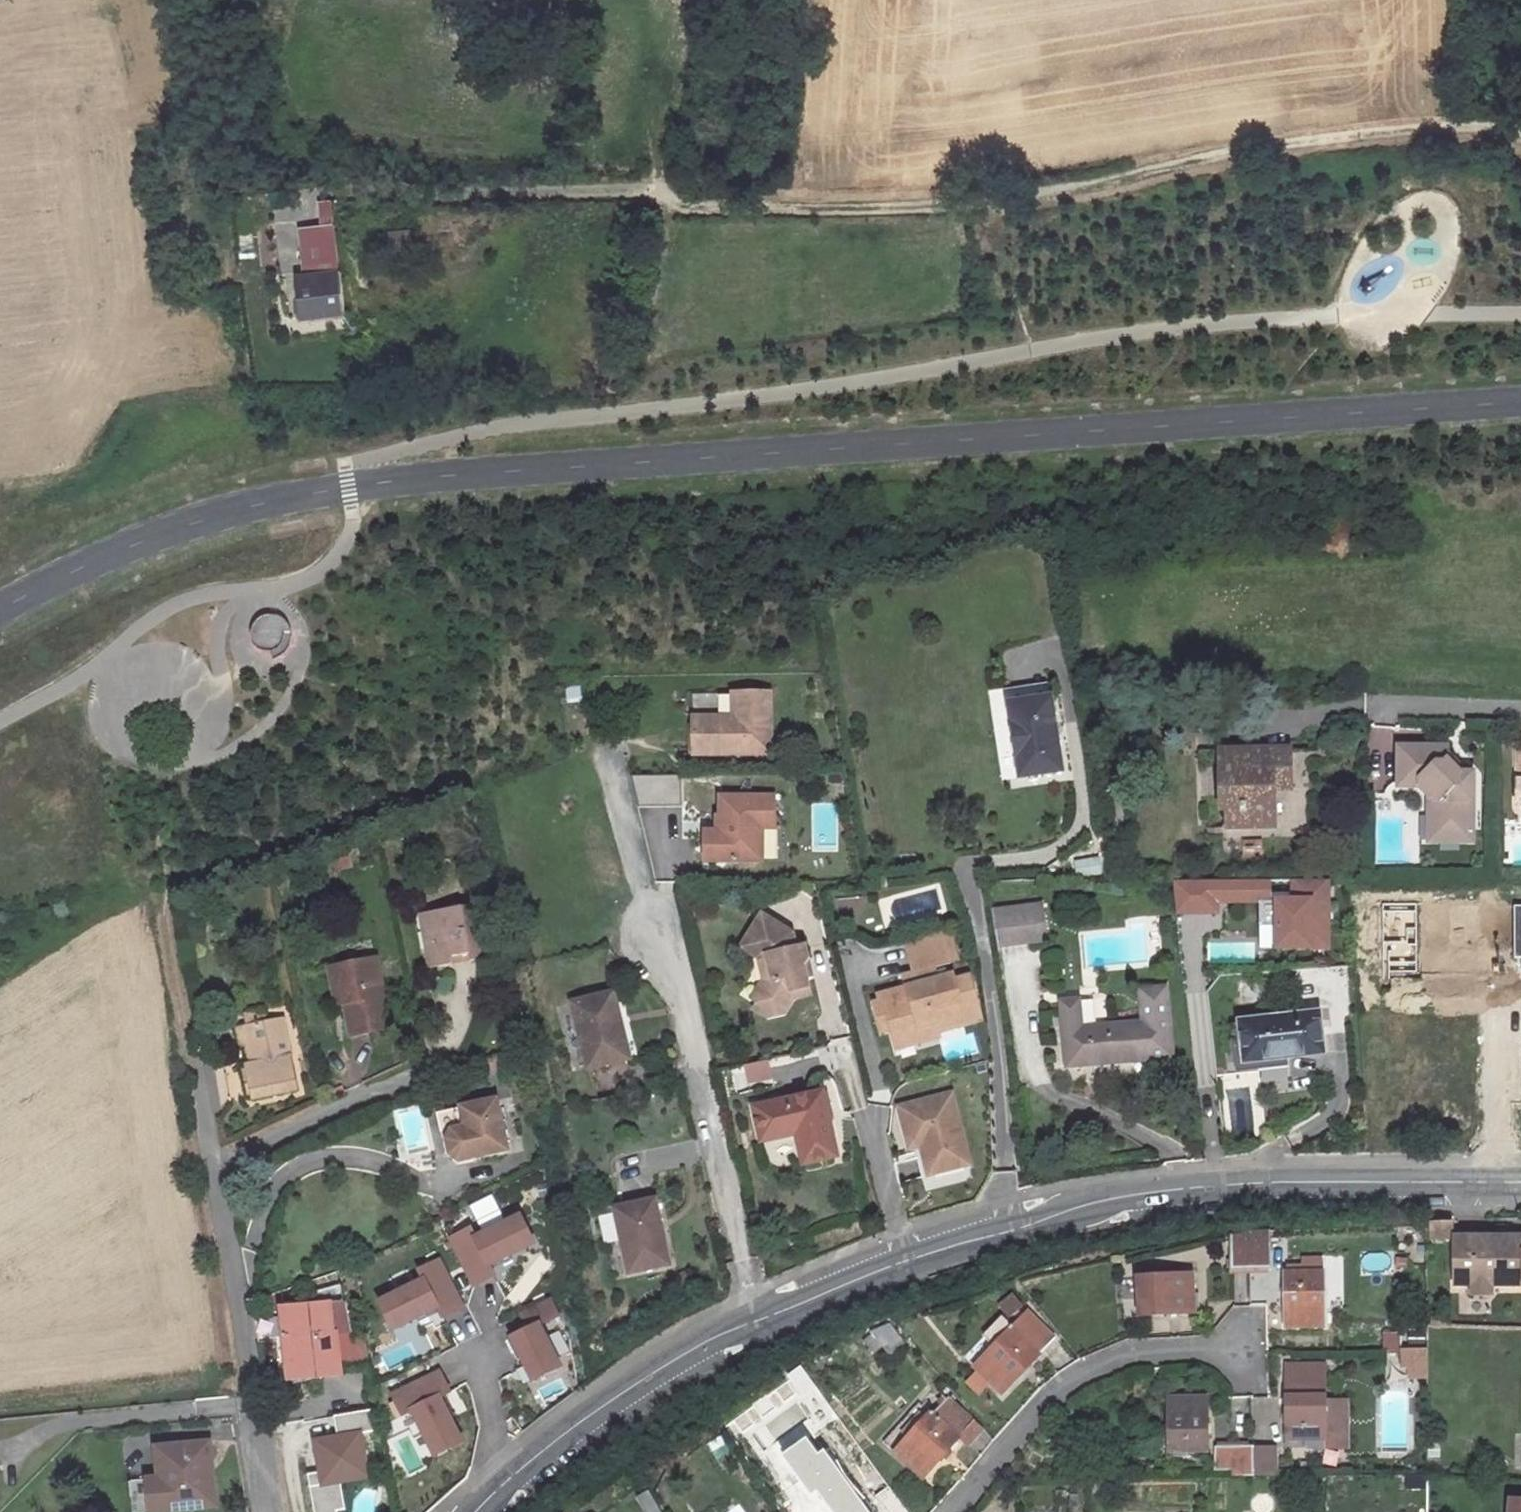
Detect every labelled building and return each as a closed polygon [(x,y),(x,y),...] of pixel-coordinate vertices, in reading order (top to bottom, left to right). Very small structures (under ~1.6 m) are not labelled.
[(299,275),(304,315),(344,311),(334,226),(300,229),(304,274),(299,275)] [(255,633),(271,650),(292,630),(276,613),(255,633)] [(1013,699),(1055,692),(1053,677),(993,687),(1007,772),(1024,769),(1013,699)] [(1067,766),(1055,692),(1013,699),(1024,769),(1025,773),(1067,766)] [(712,724),(694,725),(694,756),(729,755),(729,751),(736,751),(736,755),(771,754),(770,695),(734,695),(734,719),(734,721),(726,730),(718,730),(712,724)] [(694,720),(694,725),(712,724),(718,730),(726,730),(734,721),(734,719),(694,720)] [(1428,796),(1428,817),(1438,817),(1438,832),(1459,832),(1459,826),(1472,826),(1473,773),(1458,773),(1446,761),(1446,747),(1407,747),(1407,754),(1397,754),(1397,782),(1419,782),(1419,788),(1428,796)] [(1219,751),(1221,810),(1226,810),(1227,827),(1272,826),(1271,789),(1289,789),(1288,750),(1219,751)] [(637,806),(683,803),(681,774),(635,777),(637,806)] [(776,796),(720,797),(721,832),(705,832),(706,863),(757,862),(756,829),(764,828),(776,828),(776,796)] [(1428,842),(1472,842),(1472,832),(1472,826),(1459,826),(1459,832),(1438,832),(1438,817),(1428,817),(1428,842)] [(1260,844),(1243,845),(1244,855),(1260,855),(1260,844)] [(1333,879),(1293,879),(1293,896),(1278,896),(1278,949),(1333,949),(1333,879)] [(1177,916),(1222,914),(1221,904),(1261,904),(1261,900),(1274,900),(1274,880),(1175,881),(1177,916)] [(991,917),(1043,908),(1042,903),(990,911),(991,917)] [(449,957),(469,954),(470,962),(489,958),(479,904),(440,911),(443,927),(423,930),(430,969),(450,965),(449,957)] [(1418,905),(1383,905),(1383,980),(1418,980),(1418,905)] [(997,949),(1048,940),(1043,908),(991,917),(997,949)] [(443,927),(440,911),(420,914),(423,930),(443,927)] [(762,963),(767,985),(774,989),(758,1015),(771,1023),(788,1019),(797,1004),(818,999),(806,947),(798,949),(794,935),(763,916),(742,948),(762,963)] [(891,1036),(935,1024),(937,1032),(981,1019),(969,976),(954,981),(953,975),(937,980),(934,970),(950,965),(949,963),(959,960),(950,932),(905,944),(912,974),(916,986),(906,989),(877,997),(878,1002),(881,1014),(886,1012),(890,1031),(891,1036)] [(450,965),(470,962),(469,954),(449,957),(450,965)] [(344,1005),(350,1036),(390,1028),(376,960),(336,968),(344,1005)] [(328,970),(336,1007),(344,1005),(336,968),(328,970)] [(902,977),(906,989),(916,986),(912,974),(902,977)] [(1066,1067),(1171,1058),(1165,988),(1139,991),(1142,1023),(1081,1028),(1078,1000),(1060,1002),(1066,1067)] [(572,1003),(588,1068),(629,1058),(612,993),(572,1003)] [(890,1031),(886,1012),(881,1014),(878,1002),(873,1004),(881,1033),(890,1031)] [(263,1011),(245,1015),(247,1026),(266,1022),(263,1011)] [(1244,1061),(1322,1052),(1318,1014),(1240,1023),(1244,1061)] [(298,1092),(284,1019),(266,1022),(247,1026),(245,1026),(249,1045),(252,1065),(245,1066),(249,1083),(244,1084),(247,1099),(252,1098),(253,1102),(298,1092)] [(895,1050),(939,1038),(937,1032),(935,1024),(891,1036),(895,1050)] [(249,1045),(245,1026),(237,1028),(240,1047),(249,1045)] [(749,1088),(773,1083),(769,1063),(745,1069),(749,1088)] [(829,1119),(823,1092),(814,1093),(820,1121),(829,1119)] [(952,1092),(899,1105),(905,1132),(917,1130),(920,1144),(927,1173),(969,1163),(952,1092)] [(760,1142),(796,1134),(803,1165),(837,1156),(829,1119),(820,1121),(814,1093),(753,1107),(760,1142)] [(458,1159),(471,1156),(506,1149),(496,1100),(461,1107),(466,1130),(462,1131),(457,1108),(442,1111),(449,1151),(458,1159)] [(917,1130),(905,1132),(909,1147),(920,1144),(917,1130)] [(614,1209),(628,1275),(669,1266),(654,1200),(614,1209)] [(536,1243),(521,1213),(475,1237),(471,1230),(453,1239),(476,1285),(496,1276),(491,1266),(536,1243)] [(1455,1223),(1435,1223),(1435,1237),(1455,1237),(1455,1223)] [(1272,1268),(1272,1231),(1251,1232),(1252,1269),(1272,1268)] [(1231,1233),(1232,1269),(1252,1269),(1251,1232),(1231,1233)] [(1520,1282),(1520,1237),(1457,1237),(1457,1282),(1520,1282)] [(463,1307),(439,1259),(419,1270),(424,1280),(380,1302),(393,1328),(437,1305),(443,1317),(463,1307)] [(1293,1303),(1294,1310),(1288,1310),(1288,1325),(1326,1325),(1325,1273),(1287,1273),(1288,1303),(1293,1303)] [(1166,1314),(1196,1313),(1194,1276),(1142,1279),(1143,1316),(1158,1315),(1158,1310),(1166,1309),(1166,1314)] [(341,1287),(314,1293),(315,1304),(282,1308),(288,1365),(292,1364),(293,1376),(340,1372),(336,1336),(350,1335),(341,1287)] [(534,1379),(562,1365),(540,1323),(559,1313),(552,1299),(524,1313),(530,1326),(512,1336),(534,1379)] [(1029,1367),(1055,1339),(1029,1312),(1014,1328),(1004,1317),(986,1336),(996,1346),(977,1366),(1004,1393),(1024,1372),(1020,1369),(1025,1363),(1029,1367)] [(873,1333),(889,1352),(905,1341),(893,1325),(873,1333)] [(1426,1349),(1405,1349),(1405,1358),(1426,1357),(1426,1349)] [(1426,1357),(1405,1358),(1405,1364),(1415,1364),(1415,1378),(1426,1378),(1426,1357)] [(1024,1372),(1029,1367),(1025,1363),(1020,1369),(1024,1372)] [(1294,1415),(1295,1422),(1289,1422),(1289,1438),(1328,1438),(1328,1447),(1350,1447),(1350,1402),(1328,1401),(1328,1365),(1289,1365),(1289,1415),(1294,1415)] [(440,1371),(392,1395),(402,1416),(413,1410),(436,1456),(463,1442),(440,1395),(449,1390),(440,1371)] [(932,1411),(897,1451),(924,1476),(944,1455),(951,1448),(961,1436),(968,1443),(982,1428),(949,1398),(935,1414),(932,1411)] [(1171,1398),(1171,1428),(1177,1428),(1177,1435),(1171,1435),(1171,1449),(1199,1450),(1209,1450),(1209,1398),(1171,1398)] [(336,1417),(339,1437),(316,1442),(321,1472),(308,1474),(315,1511),(338,1511),(347,1509),(342,1482),(370,1477),(362,1433),(380,1429),(376,1409),(336,1417)] [(778,1454),(820,1511),(868,1511),(823,1450),(816,1455),(802,1436),(778,1454)] [(157,1448),(160,1480),(168,1479),(171,1510),(215,1505),(208,1444),(157,1448)] [(1255,1446),(1255,1475),(1255,1477),(1274,1477),(1273,1445),(1255,1446)] [(1218,1470),(1236,1470),(1236,1475),(1255,1475),(1255,1446),(1218,1446),(1218,1470)] [(951,1448),(944,1455),(948,1458),(955,1451),(951,1448)] [(1171,1459),(1199,1459),(1199,1450),(1171,1449),(1171,1459)] [(171,1510),(168,1479),(160,1480),(163,1511),(171,1510)] [(1513,1501),(1512,1511),(1520,1511),(1520,1502),(1513,1501)]
